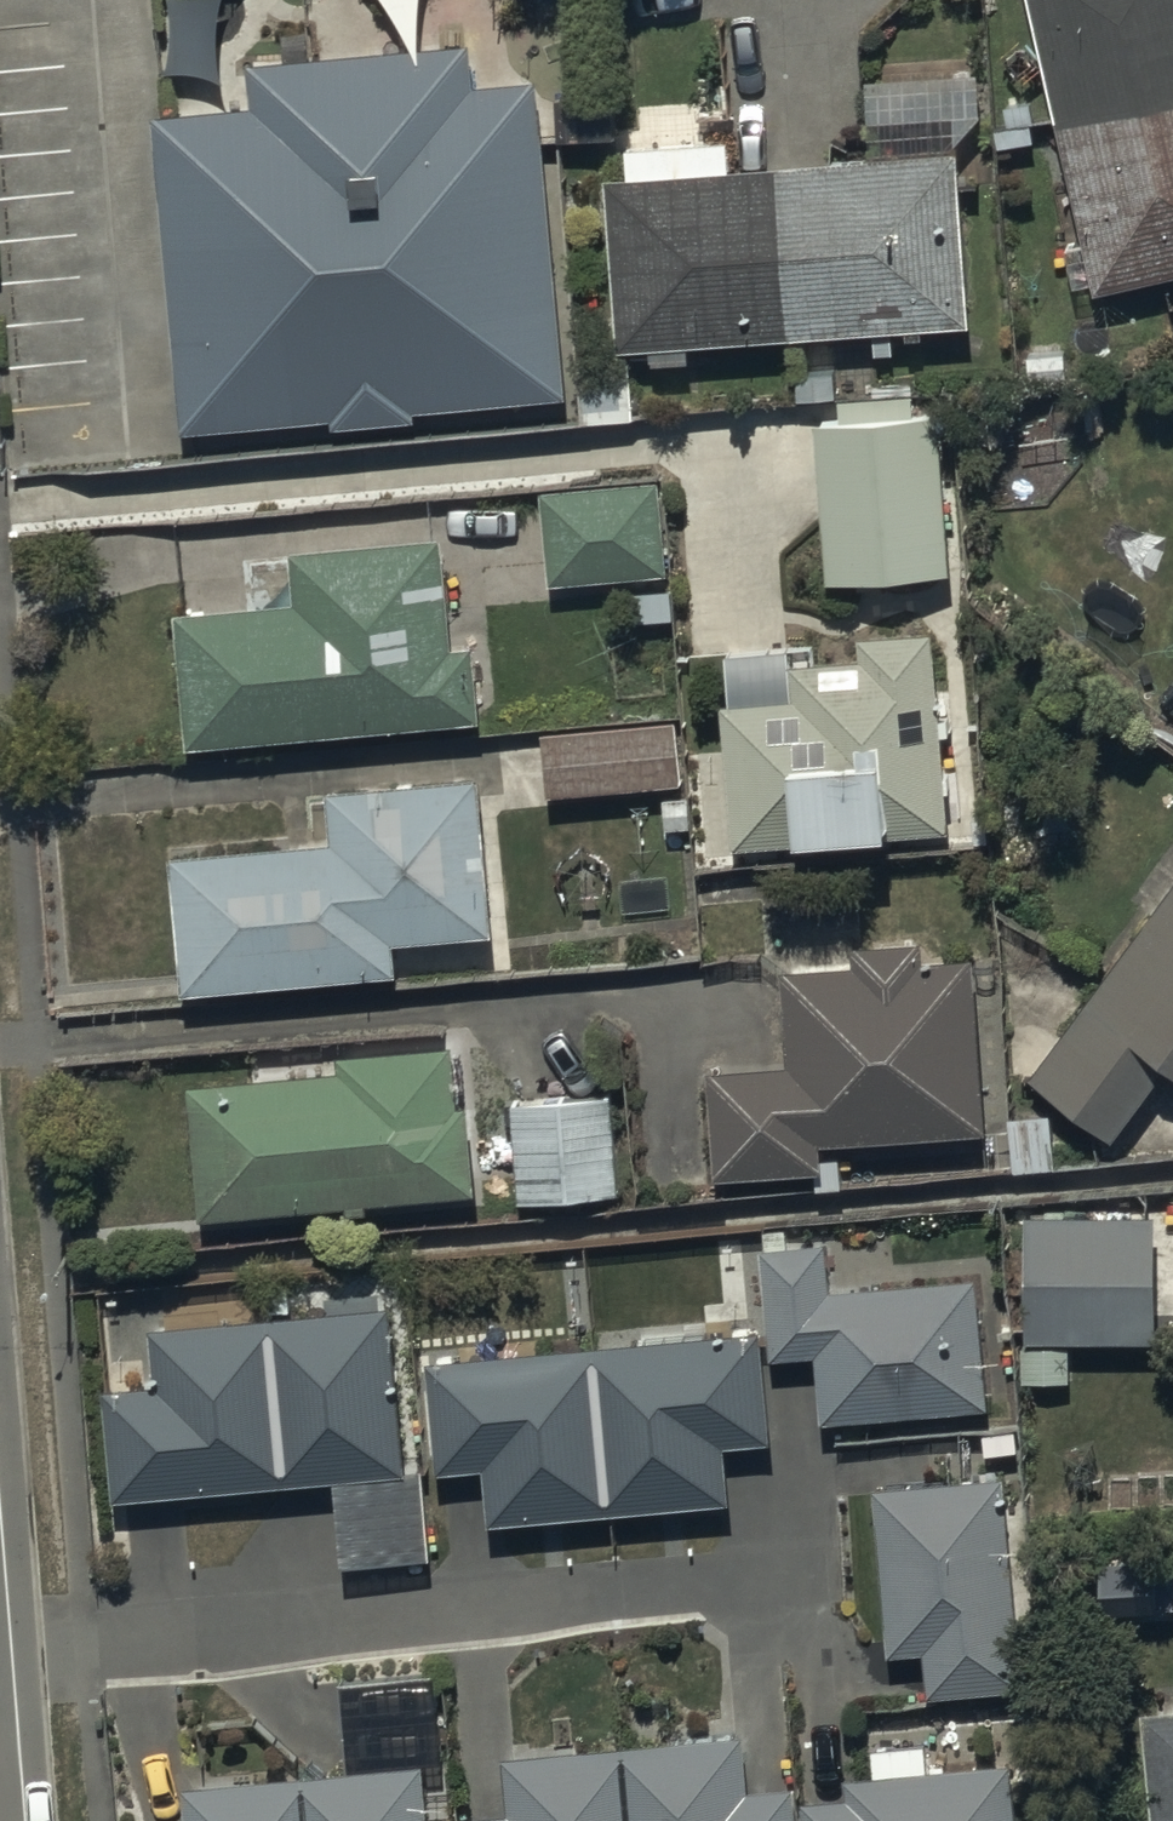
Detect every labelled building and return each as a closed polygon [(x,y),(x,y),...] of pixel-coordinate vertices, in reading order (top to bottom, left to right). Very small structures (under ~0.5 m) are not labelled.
[(1093,290),(1172,271),(1172,0),(1024,0),(1093,290)] [(252,111),(153,119),(180,435),(331,422),(332,429),(413,422),(413,413),(568,400),(541,80),(476,86),(473,41),(248,60),(252,111)] [(869,159),(732,170),(730,141),(627,149),(629,178),(610,179),(619,344),(968,325),(958,149),(983,122),(983,76),(869,76),(869,159)] [(628,357),(579,359),(581,424),(630,422),(628,357)] [(842,422),(813,425),(826,586),(951,576),(938,419),(918,421),(916,396),(841,403),(842,422)] [(665,480),(539,490),(547,584),(672,574),(665,480)] [(172,610),(186,750),(488,722),(481,649),(453,651),(442,535),(293,550),(298,598),(172,610)] [(946,835),(935,632),(862,636),(863,660),(791,664),(793,696),(721,700),(729,847),(946,835)] [(675,723),(547,733),(552,797),(679,787),(675,723)] [(329,840),(169,850),(178,990),(395,976),(393,940),(490,934),(481,782),(326,792),(329,840)] [(1032,1078),(1112,1136),(1166,1063),(1172,1068),(1172,884),(1032,1078)] [(987,1130),(978,959),(919,962),(918,942),(856,946),(857,966),(783,969),(789,1071),(708,1075),(713,1181),(822,1176),(820,1139),(987,1130)] [(197,1086),(206,1213),(472,1193),(465,1104),(458,1105),(454,1044),(339,1052),(341,1075),(197,1086)] [(611,1097),(512,1100),(516,1203),(614,1199),(611,1097)] [(1157,1215),(1024,1213),(1023,1344),(1155,1345),(1157,1215)] [(822,1353),(828,1419),(988,1404),(976,1274),(832,1287),(828,1243),(788,1247),(787,1229),(764,1232),(776,1357),(822,1353)] [(105,1331),(118,1495),(405,1472),(391,1307),(105,1331)] [(761,1331),(433,1359),(442,1469),(488,1465),(493,1526),(730,1505),(725,1442),(770,1438),(761,1331)] [(1007,1480),(877,1488),(888,1651),(926,1649),(929,1694),(1038,1686),(1035,1631),(1017,1632),(1007,1480)] [(1151,1710),(1142,1711),(1148,1820),(1172,1820),(1172,1709),(1151,1710)] [(630,1820),(794,1820),(792,1789),(747,1792),(743,1735),(624,1744),(630,1820)] [(624,1744),(504,1753),(509,1814),(463,1818),(464,1820),(630,1820),(624,1744)] [(807,1799),(808,1820),(1017,1820),(1014,1768),(929,1774),(927,1745),(871,1749),(873,1780),(849,1781),(850,1796),(807,1799)] [(307,1820),(428,1820),(424,1764),(303,1773),(307,1820)] [(303,1773),(187,1783),(190,1820),(307,1820),(303,1773)]
